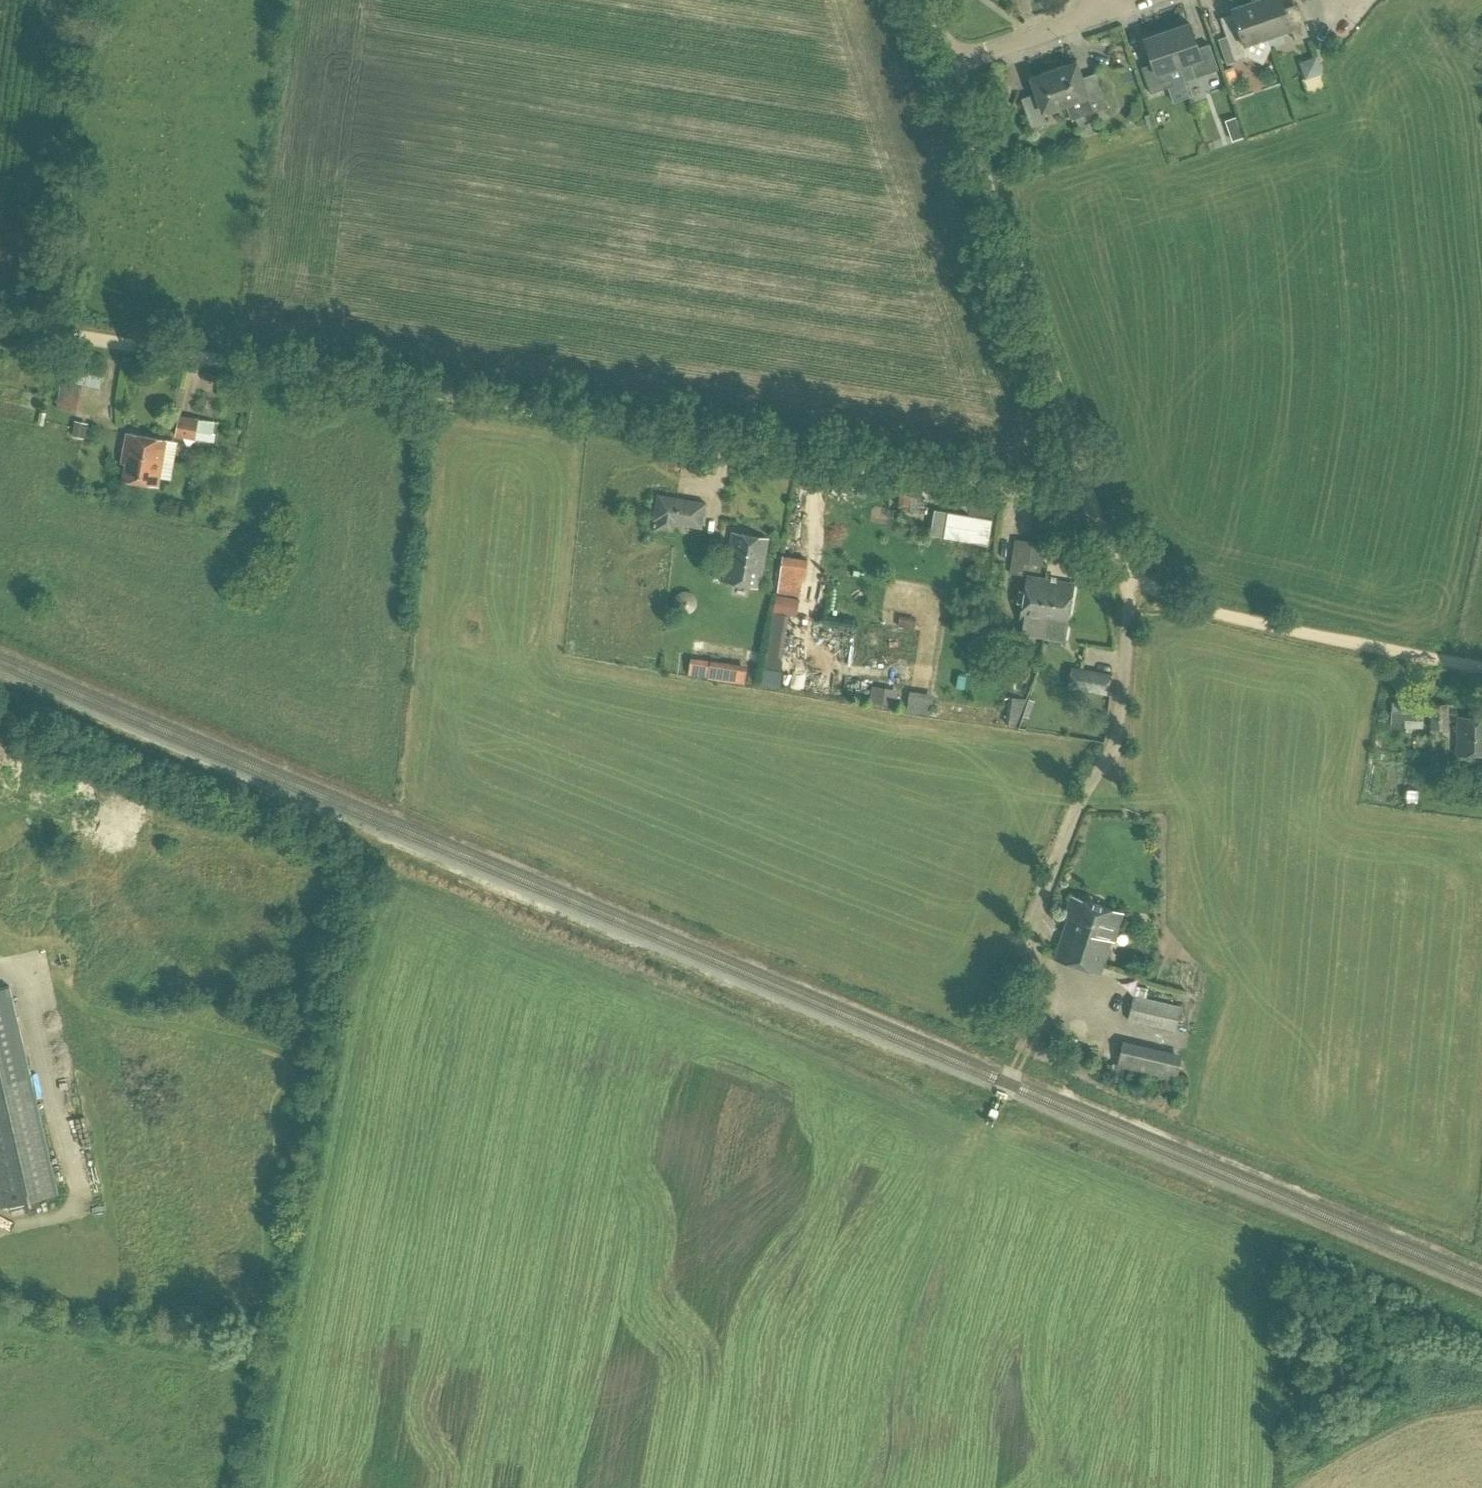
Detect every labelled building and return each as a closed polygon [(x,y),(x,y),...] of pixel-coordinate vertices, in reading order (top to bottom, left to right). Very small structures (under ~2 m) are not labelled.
[(1267,38),(1291,30),(1296,42),(1309,37),(1300,11),(1287,16),(1282,0),(1258,0),(1255,1),(1267,38)] [(1245,46),(1267,38),(1255,1),(1232,9),(1240,32),(1218,40),(1227,64),(1249,57),(1245,46)] [(1166,32),(1178,67),(1191,62),(1196,78),(1219,70),(1210,44),(1198,48),(1190,24),(1166,32)] [(1168,70),(1178,67),(1166,32),(1145,39),(1154,64),(1142,68),(1151,93),(1173,86),(1168,70)] [(1322,58),(1310,61),(1313,76),(1325,73),(1322,58)] [(1052,71),(1064,105),(1065,105),(1070,120),(1108,107),(1099,81),(1084,86),(1076,63),(1052,71)] [(1032,129),(1047,124),(1043,112),(1064,105),(1052,71),(1031,79),(1039,101),(1024,107),(1032,129)] [(1146,126),(1152,125),(1150,114),(1144,116),(1146,126)] [(1239,127),(1228,131),(1232,141),(1242,138),(1239,127)] [(100,389),(102,375),(71,370),(68,384),(61,382),(56,408),(77,412),(82,386),(100,389)] [(214,442),(217,422),(179,416),(175,436),(195,439),(214,442)] [(88,423),(75,420),(72,435),(85,438),(88,423)] [(160,487),(168,440),(127,433),(121,464),(125,464),(123,480),(160,487)] [(923,487),(912,485),(910,496),(921,498),(923,487)] [(910,496),(900,494),(898,504),(908,506),(910,496)] [(701,527),(705,504),(657,496),(653,519),(657,520),(655,530),(675,534),(676,523),(701,527)] [(992,519),(949,512),(944,538),(988,545),(992,519)] [(762,588),(762,585),(770,539),(732,533),(724,578),(724,582),(762,588)] [(1026,553),(1028,542),(1015,540),(1010,573),(1021,574),(1023,563),(1029,564),(1031,554),(1026,553)] [(1031,554),(1029,564),(1042,565),(1045,546),(1031,544),(1031,542),(1028,542),(1026,553),(1031,554)] [(803,582),(806,559),(783,556),(778,594),(799,598),(801,581),(803,582)] [(1043,591),(1045,579),(1027,576),(1019,620),(1025,621),(1023,635),(1044,638),(1047,624),(1047,625),(1050,613),(1046,612),(1049,592),(1043,591)] [(1065,641),(1075,584),(1045,579),(1043,591),(1049,592),(1046,612),(1050,613),(1047,625),(1047,624),(1044,638),(1047,639),(1065,641)] [(778,594),(776,594),(773,612),(796,616),(800,598),(799,598),(778,594)] [(710,661),(690,658),(688,674),(708,677),(707,679),(743,684),(746,665),(711,660),(710,661)] [(780,688),(783,669),(763,666),(760,685),(780,688)] [(1111,674),(1083,670),(1083,671),(1080,690),(1108,695),(1111,674)] [(898,694),(871,690),(869,701),(896,705),(898,694)] [(930,715),(933,694),(910,691),(906,712),(930,715)] [(1016,725),(1026,701),(1026,699),(1008,696),(1006,723),(1016,725)] [(1421,719),(1421,704),(1393,703),(1392,725),(1405,725),(1405,719),(1421,719)] [(1447,730),(1448,705),(1431,705),(1431,730),(1447,730)] [(1458,717),(1457,755),(1481,756),(1481,718),(1458,717)] [(1113,942),(1123,913),(1072,897),(1065,917),(1069,918),(1055,959),(1101,974),(1111,942),(1113,942)] [(0,988),(0,1203),(1,1207),(58,1194),(10,986),(0,988)] [(1176,1031),(1182,1006),(1133,995),(1127,1020),(1176,1031)] [(1175,1080),(1181,1054),(1123,1041),(1117,1066),(1175,1080)]
